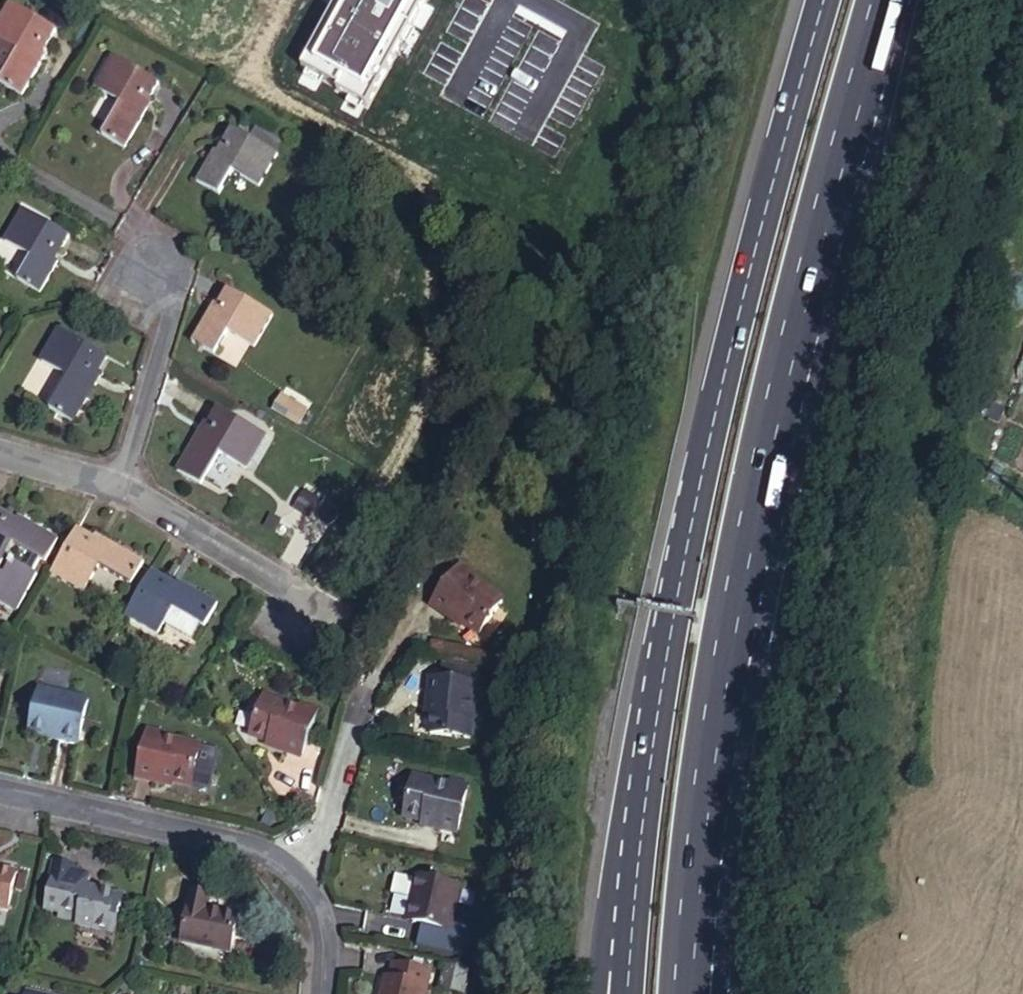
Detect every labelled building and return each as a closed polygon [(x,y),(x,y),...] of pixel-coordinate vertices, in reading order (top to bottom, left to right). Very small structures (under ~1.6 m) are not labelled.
[(20,85),(39,49),(42,51),(56,26),(10,0),(5,0),(0,9),(0,67),(3,68),(0,73),(0,74),(20,85)] [(147,78),(103,53),(86,83),(112,97),(94,129),(117,142),(139,103),(135,99),(147,78)] [(20,85),(0,74),(0,81),(17,90),(20,85)] [(203,144),(186,175),(209,190),(222,167),(248,182),(267,150),(220,123),(207,146),(203,144)] [(18,198),(0,231),(0,235),(25,249),(13,271),(34,283),(50,255),(46,251),(62,223),(18,198)] [(200,301),(183,333),(206,346),(218,324),(247,340),(265,306),(216,280),(204,302),(200,301)] [(52,321),(34,352),(62,368),(44,400),(67,412),(89,374),(84,371),(98,347),(52,321)] [(279,396),(273,413),(301,423),(307,407),(279,396)] [(254,426),(210,401),(196,427),(191,424),(169,463),(192,475),(209,445),(236,460),(254,426)] [(286,500),(299,508),(308,492),(295,484),(286,500)] [(256,518),(266,523),(272,512),(262,507),(256,518)] [(12,608),(32,574),(27,570),(34,559),(39,561),(54,535),(18,515),(14,520),(0,511),(0,601),(12,608)] [(98,540),(75,526),(48,573),(79,591),(96,566),(125,583),(140,559),(101,535),(98,540)] [(458,559),(455,564),(471,572),(474,568),(458,559)] [(471,572),(455,564),(433,602),(448,611),(451,607),(468,616),(485,626),(504,591),(471,572)] [(173,582),(150,568),(122,616),(155,634),(162,623),(188,637),(196,626),(200,628),(216,601),(174,578),(173,582)] [(451,607),(448,611),(465,621),(468,616),(451,607)] [(479,683),(482,666),(446,662),(444,678),(479,683)] [(486,700),(487,683),(479,683),(444,678),(434,677),(433,693),(437,694),(437,711),(435,730),(478,736),(481,700),(486,700)] [(34,684),(25,724),(43,728),(41,735),(74,742),(83,696),(34,684)] [(250,734),(268,741),(285,748),(284,753),(300,758),(304,747),(292,707),(263,695),(250,734)] [(301,704),(299,709),(315,716),(317,710),(301,704)] [(315,716),(299,709),(292,707),(304,747),(315,716)] [(145,723),(144,729),(161,732),(163,726),(145,723)] [(43,728),(25,724),(24,731),(41,735),(43,728)] [(161,732),(144,729),(134,772),(152,777),(153,771),(170,775),(191,780),(199,740),(161,732)] [(285,748),(268,741),(267,747),(284,753),(285,748)] [(475,781),(458,777),(420,769),(412,808),(431,812),(450,815),(448,821),(465,826),(475,781)] [(153,771),(152,777),(169,781),(170,775),(153,771)] [(459,772),(458,777),(475,781),(476,776),(459,772)] [(450,815),(431,812),(430,817),(448,821),(450,815)] [(68,875),(86,878),(87,868),(85,865),(71,863),(72,858),(52,854),(41,904),(61,907),(68,875)] [(0,863),(0,906),(10,908),(20,867),(0,863)] [(426,870),(420,898),(428,899),(425,916),(461,924),(470,880),(426,870)] [(86,878),(68,875),(61,907),(81,911),(80,917),(79,920),(117,928),(125,890),(87,881),(87,878),(86,878)] [(194,887),(193,892),(209,896),(210,890),(194,887)] [(209,896),(193,892),(182,937),(231,947),(240,908),(208,901),(209,896)] [(428,899),(420,898),(416,914),(425,916),(428,899)] [(81,911),(61,907),(60,912),(80,917),(81,911)] [(398,951),(395,965),(391,964),(385,993),(431,993),(438,959),(398,951)] [(28,984),(26,993),(70,993),(28,984)]
